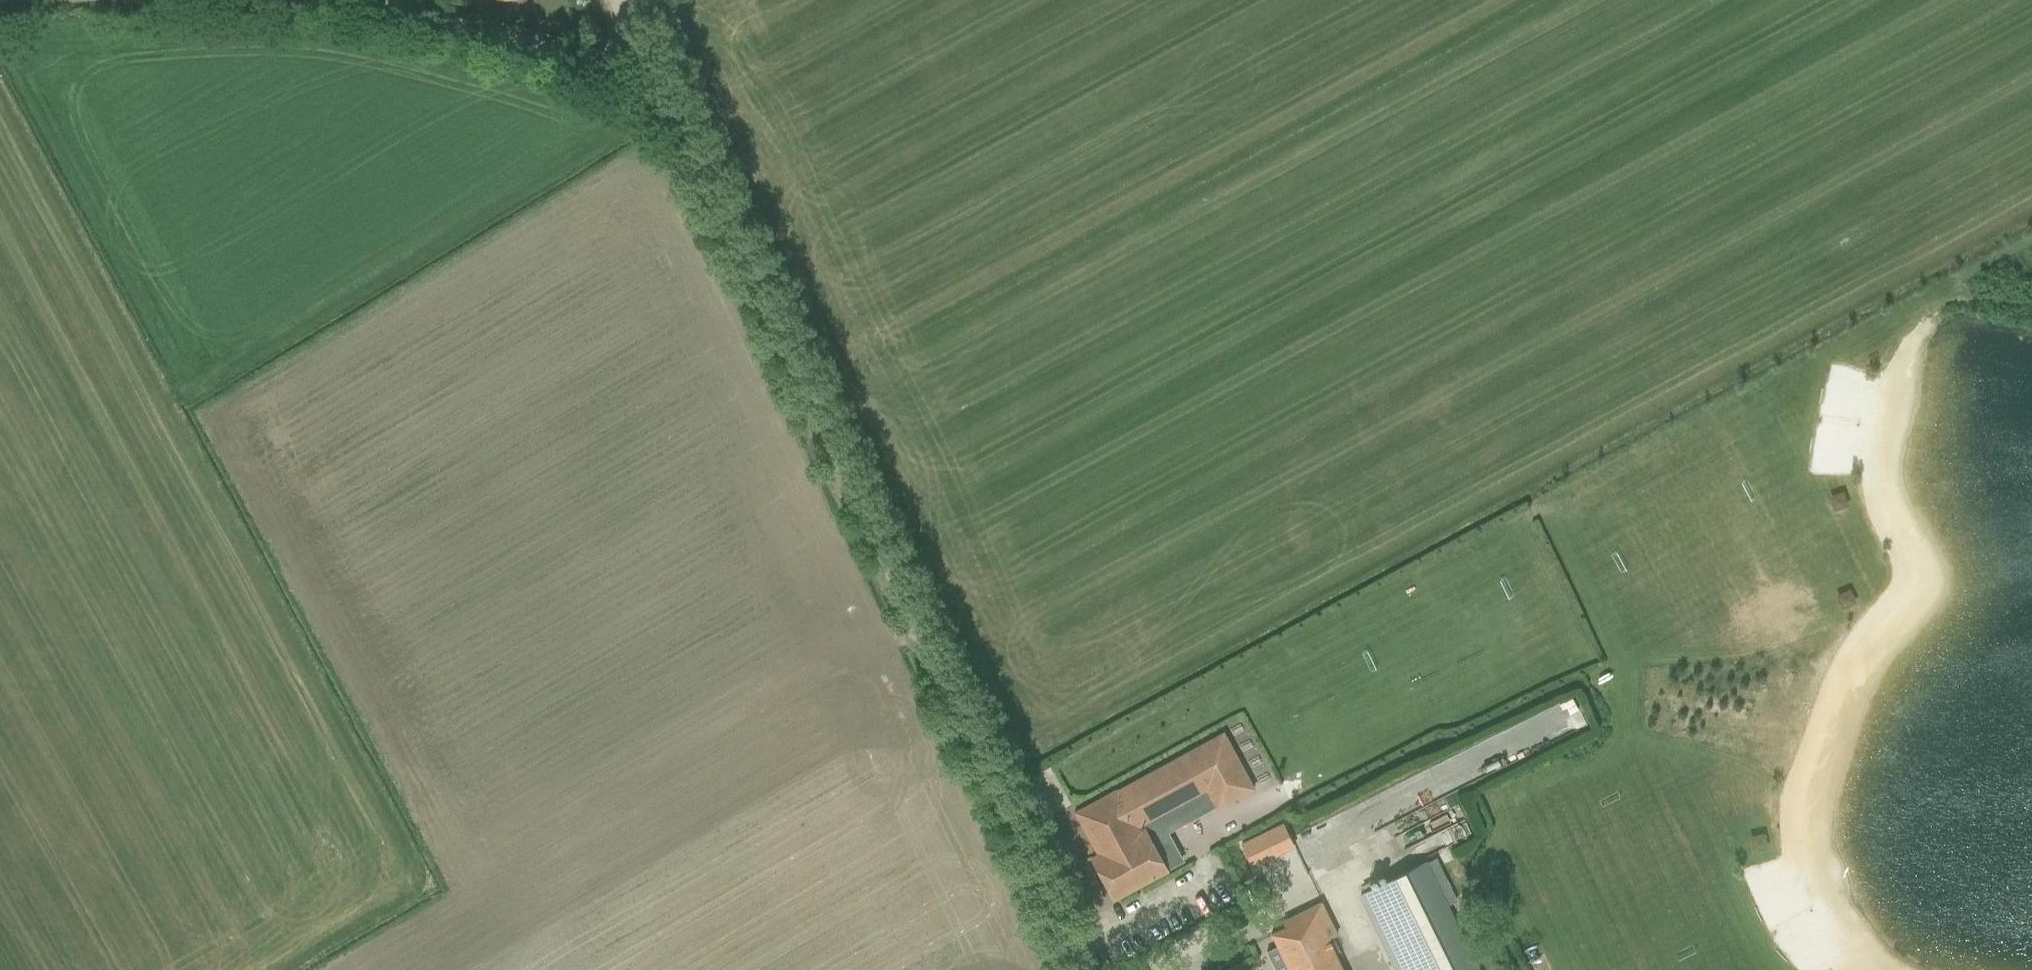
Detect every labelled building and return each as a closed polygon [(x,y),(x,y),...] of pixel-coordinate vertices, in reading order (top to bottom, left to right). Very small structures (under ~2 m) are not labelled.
[(1116,789),(1074,812),(1097,854),(1091,857),(1107,887),(1114,899),(1119,896),(1167,871),(1142,824),(1206,789),(1216,808),(1253,788),(1223,732),(1117,790),(1116,789)] [(1142,824),(1167,871),(1183,863),(1168,834),(1216,808),(1206,789),(1142,824)] [(1447,905),(1456,900),(1435,858),(1426,862),(1425,860),(1358,893),(1396,969),(1479,969),(1447,905)] [(1328,939),(1336,935),(1321,902),(1297,913),(1300,919),(1289,924),(1271,933),(1289,969),(1343,969),(1328,939)]
